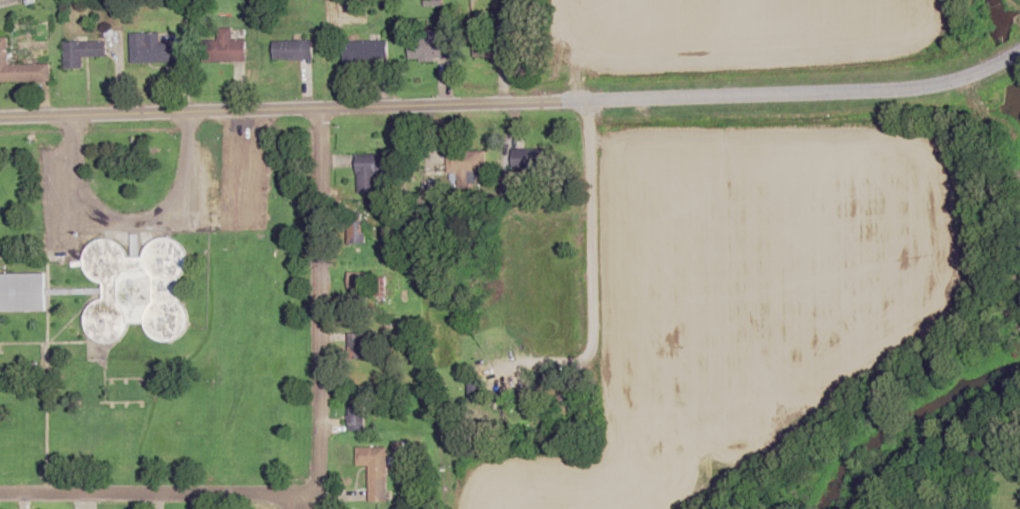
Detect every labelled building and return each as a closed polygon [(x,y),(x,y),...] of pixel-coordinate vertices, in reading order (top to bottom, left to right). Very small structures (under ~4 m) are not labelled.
[(247,40),(233,40),(233,29),(219,29),(219,40),(203,41),(204,62),(247,61),(247,40)] [(439,40),(439,33),(410,32),(409,59),(452,60),(452,41),(439,40)] [(174,42),(161,42),(161,33),(131,33),(131,63),(174,63),(174,42)] [(9,64),(9,38),(0,38),(0,82),(51,82),(51,64),(9,64)] [(65,41),(65,69),(84,69),(84,57),(107,57),(107,41),(65,41)] [(274,60),(314,60),(314,41),(274,41),(274,60)] [(345,41),(345,60),(388,60),(388,41),(345,41)] [(550,144),(513,150),(517,174),(554,168),(550,144)] [(486,151),(447,151),(447,172),(486,172),(486,151)] [(356,155),(357,193),(378,193),(378,174),(397,173),(396,154),(356,155)] [(350,242),(366,242),(366,221),(350,221),(350,242)] [(175,340),(189,257),(178,240),(161,237),(148,245),(147,253),(140,257),(129,255),(120,242),(102,239),(89,247),(86,265),(93,277),(101,278),(105,285),(103,298),(91,306),(87,325),(97,340),(115,343),(127,335),(129,322),(145,325),(155,339),(171,342),(175,340)] [(46,273),(0,274),(0,312),(47,312),(46,273)] [(349,333),(349,363),(366,363),(366,333),(349,333)] [(468,380),(468,402),(490,402),(490,380),(468,380)] [(366,405),(349,405),(349,430),(366,430),(366,405)] [(370,464),(370,500),(387,500),(387,446),(357,446),(357,464),(370,464)]
